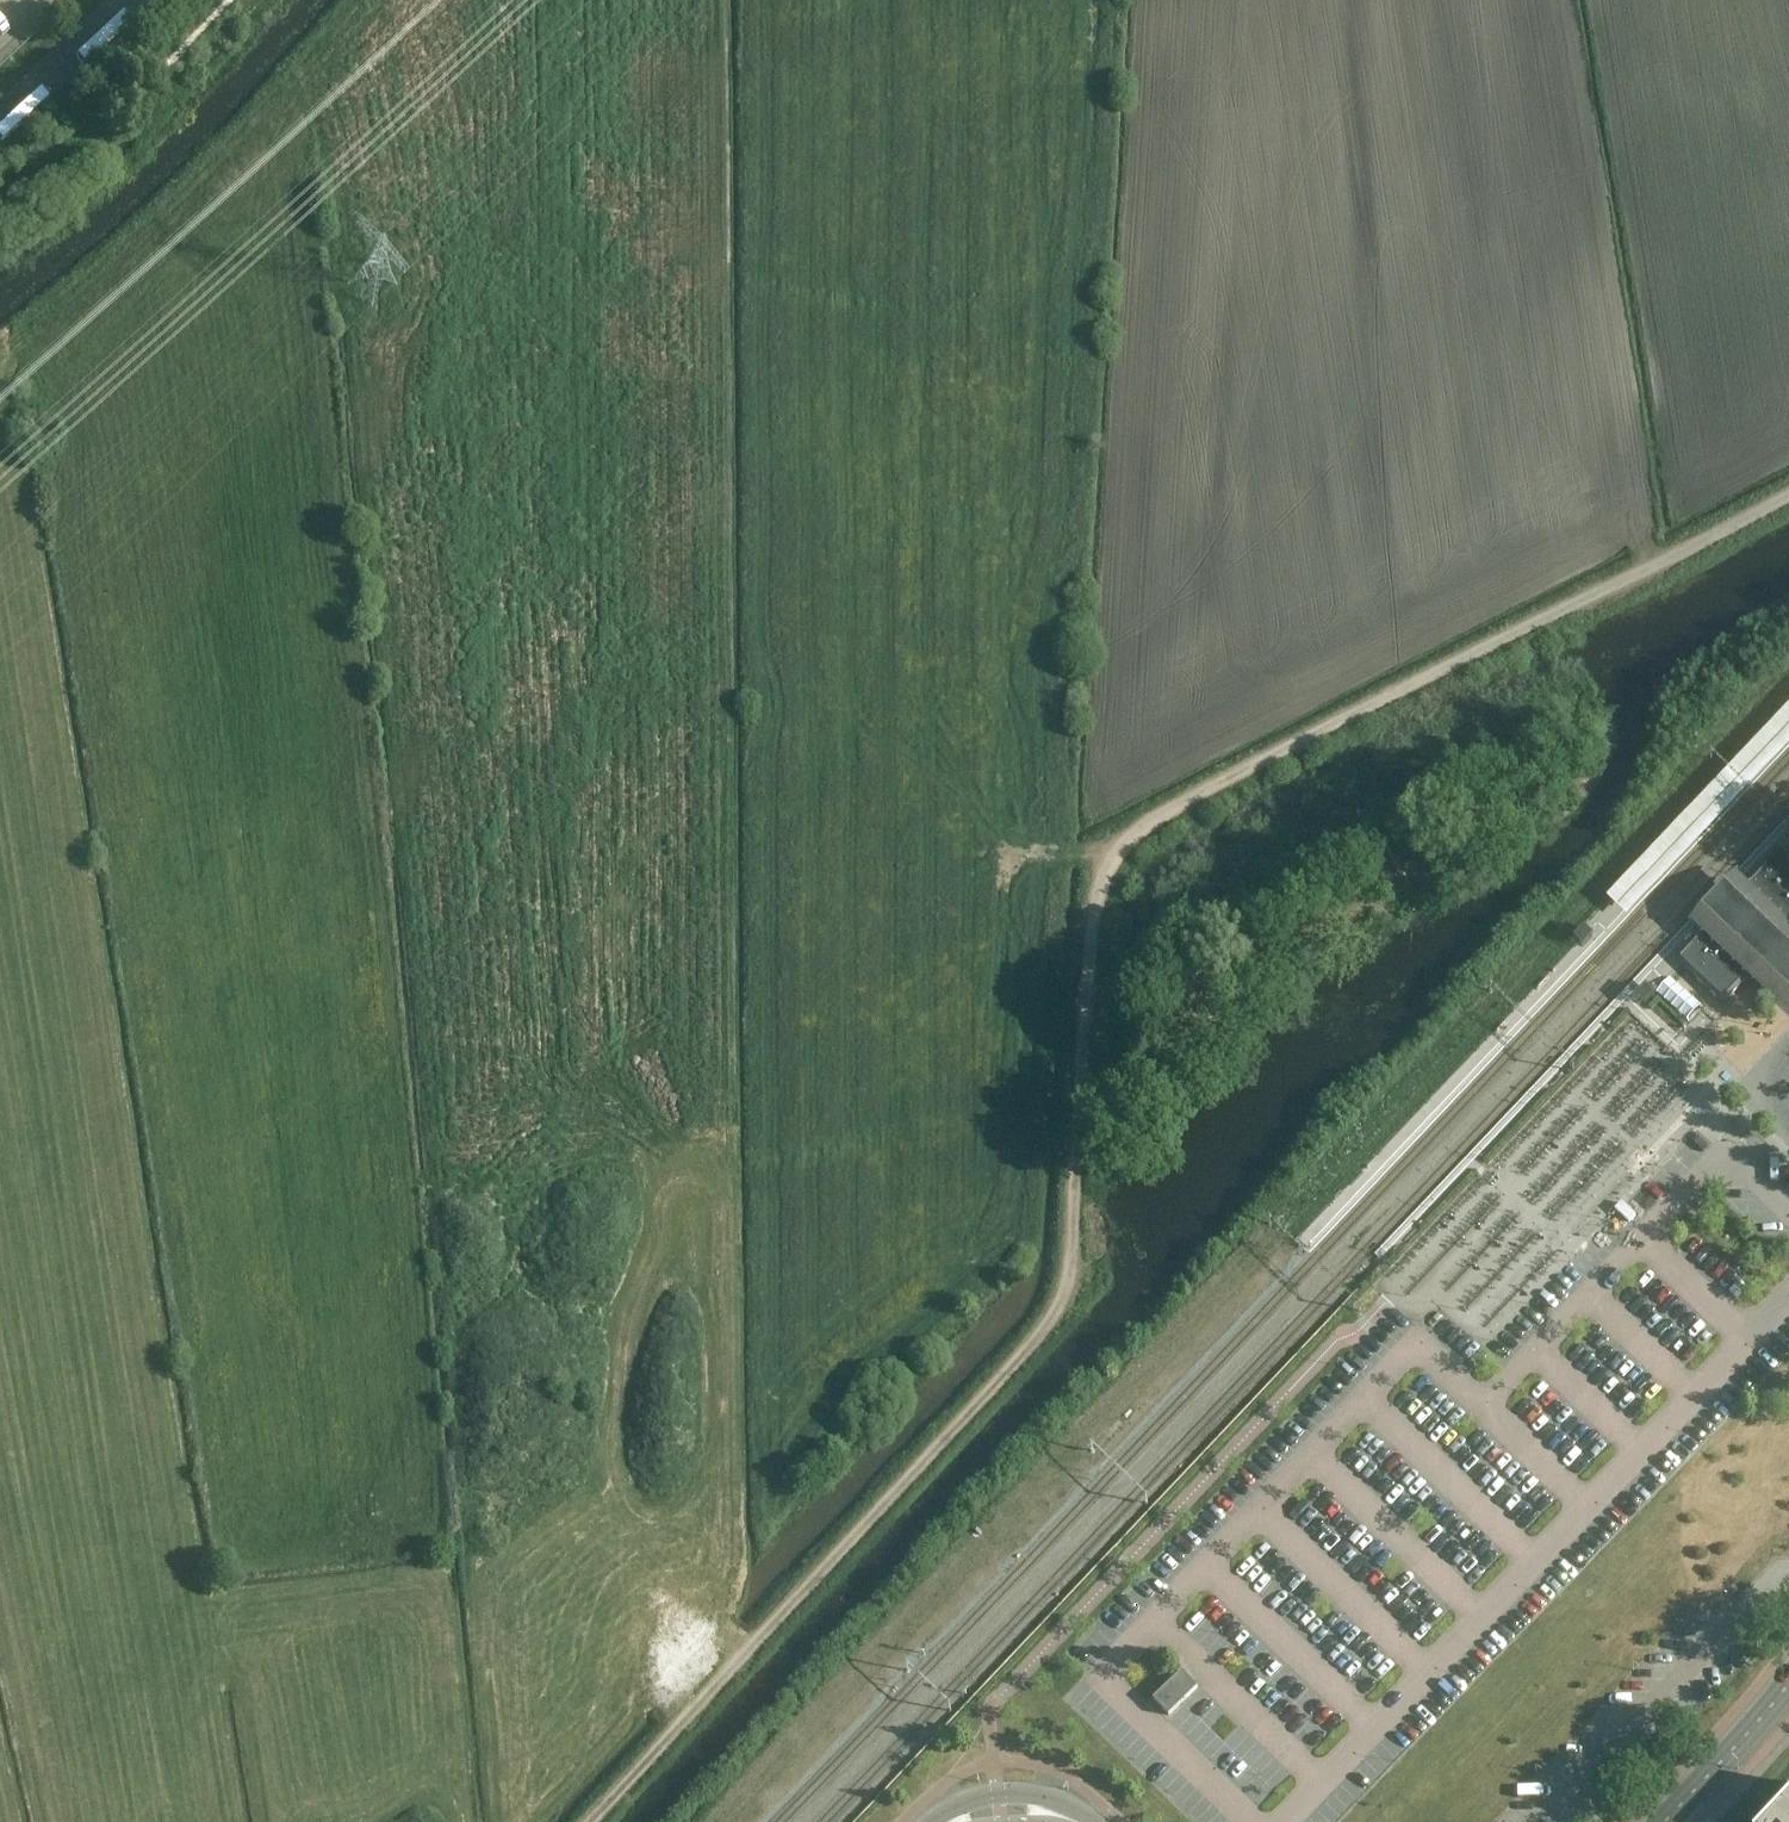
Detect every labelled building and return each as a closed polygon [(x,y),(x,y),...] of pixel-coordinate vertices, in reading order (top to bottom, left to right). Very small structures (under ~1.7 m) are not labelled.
[(18,23),(28,15),(16,0),(0,0),(18,23)] [(12,29),(0,12),(0,30),(4,35),(12,29)] [(1788,743),(1788,705),(1770,726),(1788,743)] [(1703,931),(1676,958),(1721,1001),(1728,1001),(1751,977),(1751,970),(1787,932),(1788,932),(1788,855),(1785,851),(1778,852),(1745,886),(1745,893),(1728,912),(1709,930),(1703,931)] [(1751,977),(1755,980),(1773,996),(1788,1011),(1788,932),(1787,932),(1768,953),(1751,970),(1751,977)] [(1330,1545),(1338,1533),(1319,1520),(1311,1532),(1330,1545)] [(1154,1700),(1170,1716),(1199,1688),(1184,1671),(1154,1700)] [(1776,1813),(1775,1812),(1766,1821),(1788,1821),(1788,1799),(1776,1813)]
